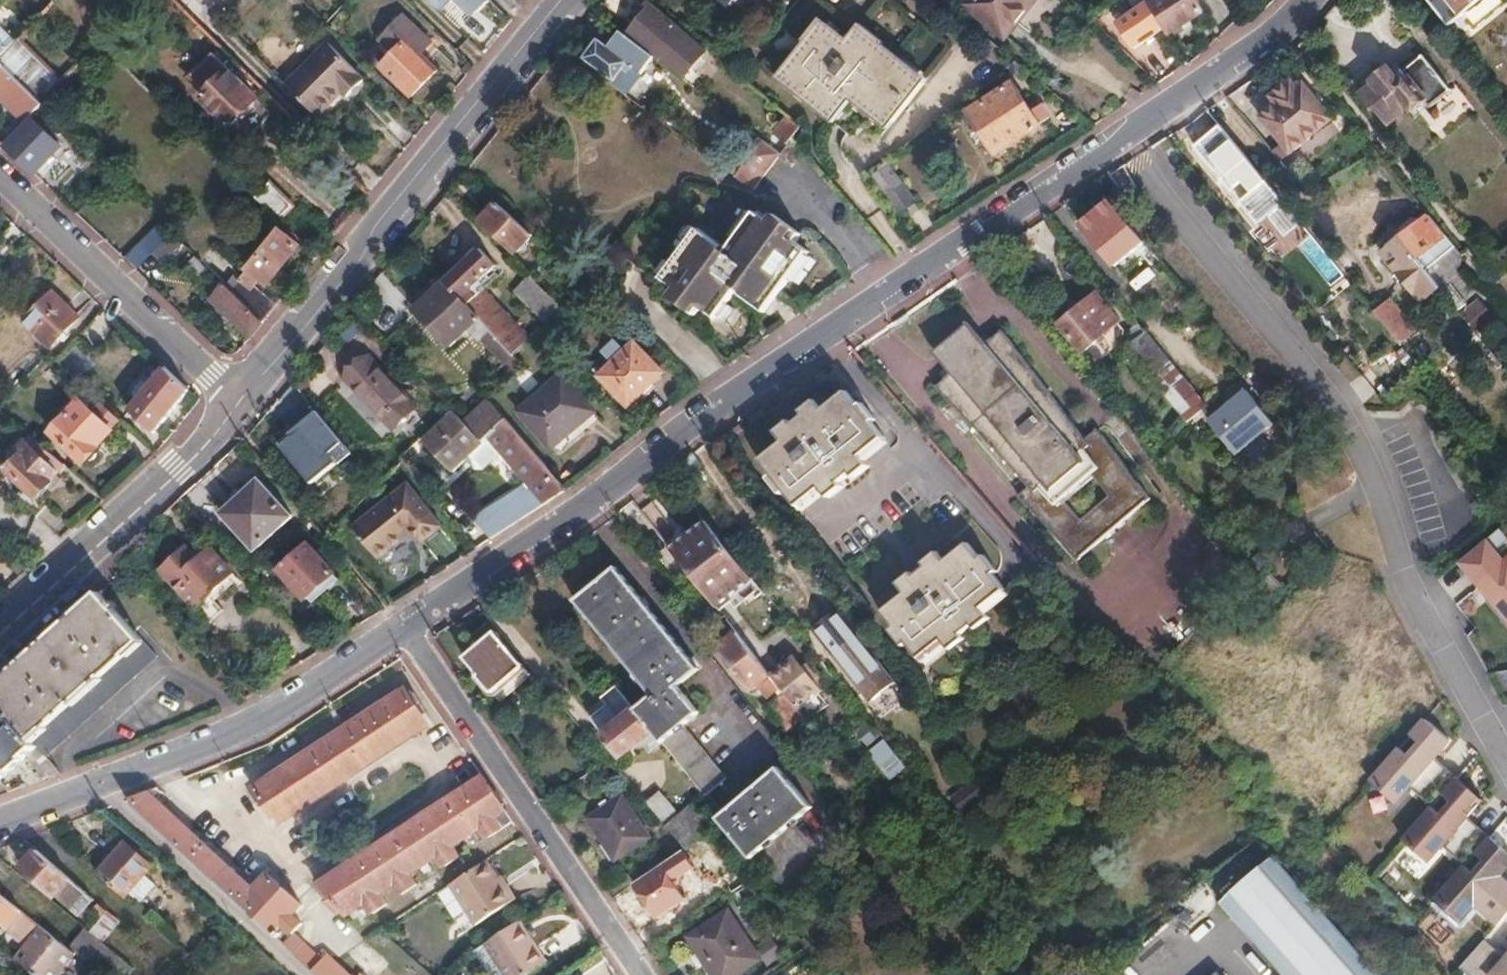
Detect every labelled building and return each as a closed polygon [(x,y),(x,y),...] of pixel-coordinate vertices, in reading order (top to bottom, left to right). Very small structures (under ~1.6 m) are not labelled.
[(440,9),(448,0),(431,0),(440,9)] [(465,6),(468,2),(476,10),(486,0),(459,0),(465,6)] [(623,24),(662,56),(658,60),(681,77),(706,48),(650,0),(644,0),(623,24)] [(967,6),(1007,39),(1039,0),(1038,0),(971,0),(967,6)] [(1116,29),(1132,51),(1164,28),(1144,0),(1125,0),(1135,15),(1116,29)] [(1164,28),(1170,37),(1204,13),(1196,1),(1198,0),(1156,0),(1153,2),(1151,0),(1144,0),(1164,28)] [(1398,14),(1416,0),(1386,0),(1398,14)] [(1446,27),(1479,0),(1425,0),(1446,27)] [(395,50),(381,65),(411,94),(436,70),(426,60),(437,49),(408,20),(387,41),(395,50)] [(827,26),(782,82),(828,119),(844,98),(874,122),(880,115),(894,125),(924,85),(856,31),(848,42),(827,26)] [(600,37),(585,57),(628,90),(654,56),(620,30),(609,44),(600,37)] [(11,45),(0,34),(0,57),(11,45)] [(330,41),(286,84),(317,115),(342,90),(348,95),(364,80),(358,74),(360,72),(330,41)] [(1373,85),(1359,95),(1371,110),(1375,107),(1388,123),(1405,109),(1408,112),(1423,100),(1429,107),(1449,91),(1422,55),(1394,78),(1387,69),(1371,82),(1373,85)] [(25,120),(43,103),(41,100),(0,60),(0,95),(25,120)] [(209,94),(203,100),(228,125),(245,108),(248,111),(256,103),(253,100),(256,97),(231,72),(227,77),(223,72),(205,90),(209,94)] [(1276,104),(1259,118),(1290,155),(1333,119),(1302,83),(1295,88),(1288,80),(1269,96),(1276,104)] [(1010,83),(966,113),(994,154),(1038,125),(1010,83)] [(33,118),(6,145),(35,173),(62,146),(33,118)] [(67,126),(61,132),(68,140),(74,133),(67,126)] [(1229,136),(1203,158),(1238,200),(1251,188),(1241,176),(1253,166),(1229,136)] [(791,139),(781,154),(793,166),(805,154),(791,139)] [(755,146),(749,154),(751,157),(769,170),(776,161),(755,146)] [(751,157),(736,178),(754,191),(769,170),(751,157)] [(887,166),(872,177),(898,213),(914,201),(887,166)] [(268,182),(254,196),(277,219),(291,206),(268,182)] [(1273,190),(1264,199),(1280,218),(1290,210),(1273,190)] [(1108,199),(1079,223),(1114,266),(1139,245),(1145,252),(1139,257),(1149,268),(1158,260),(1146,246),(1124,219),(1108,199)] [(498,201),(481,220),(516,251),(533,234),(498,201)] [(1139,206),(1124,219),(1146,246),(1162,233),(1139,206)] [(696,233),(659,284),(672,294),(668,300),(693,319),(697,313),(713,325),(738,291),(743,294),(753,280),(765,289),(767,286),(779,296),(811,253),(797,243),(801,236),(776,217),(771,223),(757,213),(723,259),(719,257),(722,252),(696,233)] [(1401,239),(1381,255),(1421,303),(1439,288),(1425,270),(1453,247),(1428,216),(1420,223),(1418,220),(1410,221),(1399,230),(1399,236),(1401,239)] [(238,282),(230,289),(263,322),(276,305),(255,284),(260,278),(268,285),(299,244),(279,228),(238,282)] [(171,234),(151,254),(160,264),(181,244),(171,234)] [(1453,247),(1425,270),(1439,288),(1457,273),(1461,256),(1453,247)] [(481,248),(446,280),(480,318),(486,324),(512,352),(527,338),(483,291),(488,285),(481,278),(496,264),(481,248)] [(196,255),(187,264),(198,276),(208,267),(196,255)] [(532,277),(518,291),(548,322),(564,308),(532,277)] [(446,280),(416,308),(451,345),(480,318),(446,280)] [(743,294),(740,297),(765,315),(779,296),(767,286),(765,289),(753,280),(743,294)] [(224,283),(211,297),(251,336),(263,322),(230,289),(224,283)] [(376,319),(392,334),(413,311),(384,285),(374,297),(386,309),(376,319)] [(50,346),(79,316),(53,290),(23,320),(50,346)] [(1094,292),(1057,323),(1081,351),(1118,320),(1094,292)] [(1390,299),(1373,313),(1398,343),(1414,330),(1390,299)] [(1478,300),(1461,315),(1476,333),(1494,319),(1478,300)] [(966,322),(931,352),(950,374),(944,379),(1031,483),(1019,493),(1076,560),(1147,500),(1090,432),(1078,443),(991,339),(985,344),(966,322)] [(486,324),(477,332),(505,362),(514,354),(512,352),(486,324)] [(1142,331),(1123,347),(1186,423),(1206,406),(1144,330),(1142,331)] [(633,343),(599,375),(628,405),(662,372),(633,343)] [(365,349),(341,371),(378,411),(402,389),(365,349)] [(1502,355),(1497,359),(1502,364),(1506,360),(1502,355)] [(147,387),(170,410),(189,390),(165,367),(147,387)] [(1122,373),(1109,384),(1116,392),(1129,381),(1122,373)] [(562,374),(519,411),(552,449),(565,437),(562,434),(592,408),(562,374)] [(147,387),(137,398),(127,408),(151,430),(170,410),(147,387)] [(402,389),(378,411),(390,423),(413,401),(402,389)] [(1240,390),(1202,421),(1229,454),(1268,423),(1240,390)] [(783,442),(760,460),(772,476),(769,479),(782,495),(785,492),(797,508),(821,489),(829,498),(843,487),(840,483),(851,474),(854,478),(868,467),(860,457),(883,438),(871,423),(875,419),(863,404),(859,408),(846,392),(823,410),(815,400),(801,411),(805,415),(793,425),(789,420),(775,432),(783,442)] [(44,425),(84,464),(122,422),(93,396),(85,405),(73,395),(44,425)] [(488,398),(464,421),(482,441),(487,437),(506,419),(488,398)] [(349,451),(313,410),(274,444),(310,485),(349,451)] [(453,410),(421,440),(451,470),(482,441),(464,421),(453,410)] [(506,419),(487,437),(528,483),(546,503),(567,489),(506,419)] [(51,481),(63,467),(29,437),(17,452),(21,455),(6,471),(0,479),(0,483),(36,517),(46,505),(40,500),(54,484),(51,481)] [(528,483),(459,529),(477,549),(546,503),(528,483)] [(254,484),(216,517),(250,554),(287,522),(254,484)] [(408,485),(356,529),(383,560),(413,533),(423,543),(443,524),(408,485)] [(704,520),(683,537),(728,593),(749,576),(704,520)] [(1464,564),(1506,616),(1506,548),(1497,536),(1464,564)] [(683,537),(670,547),(716,604),(728,593),(683,537)] [(904,593),(880,612),(893,627),(890,630),(903,647),(907,645),(918,659),(942,640),(949,649),(963,639),(960,634),(972,625),(975,629),(989,618),(981,609),(1004,591),(993,577),(997,573),(984,557),(980,560),(966,543),(943,562),(935,550),(921,561),(925,566),(913,576),(909,571),(895,582),(904,593)] [(334,574),(309,546),(282,570),(307,597),(334,574)] [(233,571),(211,547),(198,560),(187,548),(164,570),(197,605),(233,571)] [(616,567),(575,600),(652,697),(635,711),(652,732),(703,795),(705,797),(726,780),(683,727),(699,713),(677,687),(698,669),(616,567)] [(48,759),(157,659),(98,595),(0,684),(0,707),(48,759)] [(481,643),(465,657),(478,672),(476,674),(492,692),(523,666),(488,625),(475,636),(481,643)] [(738,631),(720,646),(754,689),(760,684),(770,696),(782,686),(772,673),(738,631)] [(855,637),(832,656),(869,701),(892,681),(855,637)] [(793,656),(772,673),(782,686),(787,691),(799,707),(820,689),(793,656)] [(606,706),(589,720),(620,758),(652,732),(635,711),(615,687),(602,697),(600,699),(606,706)] [(407,696),(403,690),(248,791),(271,826),(432,721),(413,692),(407,696)] [(787,691),(771,704),(790,727),(806,715),(799,707),(787,691)] [(25,756),(45,778),(60,772),(48,759),(0,707),(0,779),(25,756)] [(1457,742),(1429,720),(1373,782),(1402,808),(1457,742)] [(879,733),(864,745),(889,776),(904,763),(879,733)] [(780,766),(719,816),(753,857),(813,807),(780,766)] [(481,825),(488,836),(512,819),(482,776),(314,890),(338,913),(342,911),(346,916),(364,904),(372,914),(386,904),(379,893),(394,884),(402,894),(415,884),(409,874),(436,855),(444,865),(458,856),(451,845),(481,825)] [(985,776),(977,782),(988,795),(996,788),(985,776)] [(1491,802),(1460,778),(1407,840),(1436,867),(1491,802)] [(329,956),(323,962),(294,934),(303,925),(294,915),(302,906),(268,873),(253,889),(149,791),(126,800),(316,974),(347,974),(329,956)] [(657,794),(645,804),(663,826),(675,815),(657,794)] [(624,796),(590,820),(618,861),(651,838),(624,796)] [(693,803),(663,828),(680,849),(711,825),(693,803)] [(59,832),(67,829),(65,824),(57,827),(59,832)] [(86,857),(99,869),(117,851),(104,838),(86,857)] [(1492,838),(1440,900),(1468,928),(1506,883),(1506,849),(1492,838)] [(97,872),(122,894),(126,891),(143,873),(151,863),(126,841),(97,872)] [(36,851),(22,866),(69,908),(84,893),(36,851)] [(1220,904),(1282,974),(1377,974),(1273,858),(1220,904)] [(669,859),(638,881),(662,915),(697,892),(685,874),(681,877),(669,859)] [(494,890),(490,893),(474,869),(438,894),(464,932),(504,905),(494,890)] [(143,873),(126,891),(140,903),(156,886),(143,873)] [(92,901),(84,893),(69,908),(78,916),(92,901)] [(35,974),(52,974),(72,950),(0,894),(0,921),(23,940),(11,956),(32,973),(35,974)] [(81,920),(105,941),(121,923),(98,902),(81,920)] [(688,937),(698,952),(691,957),(698,968),(706,963),(714,974),(738,974),(761,959),(727,911),(688,937)] [(523,932),(528,930),(519,917),(515,920),(523,932)] [(528,930),(523,932),(515,920),(486,939),(510,974),(523,974),(547,959),(528,930)] [(102,974),(130,974),(134,971),(87,932),(72,950),(102,974)] [(474,947),(493,974),(510,974),(486,939),(474,947)] [(1498,974),(1506,974),(1506,964),(1498,974)]
